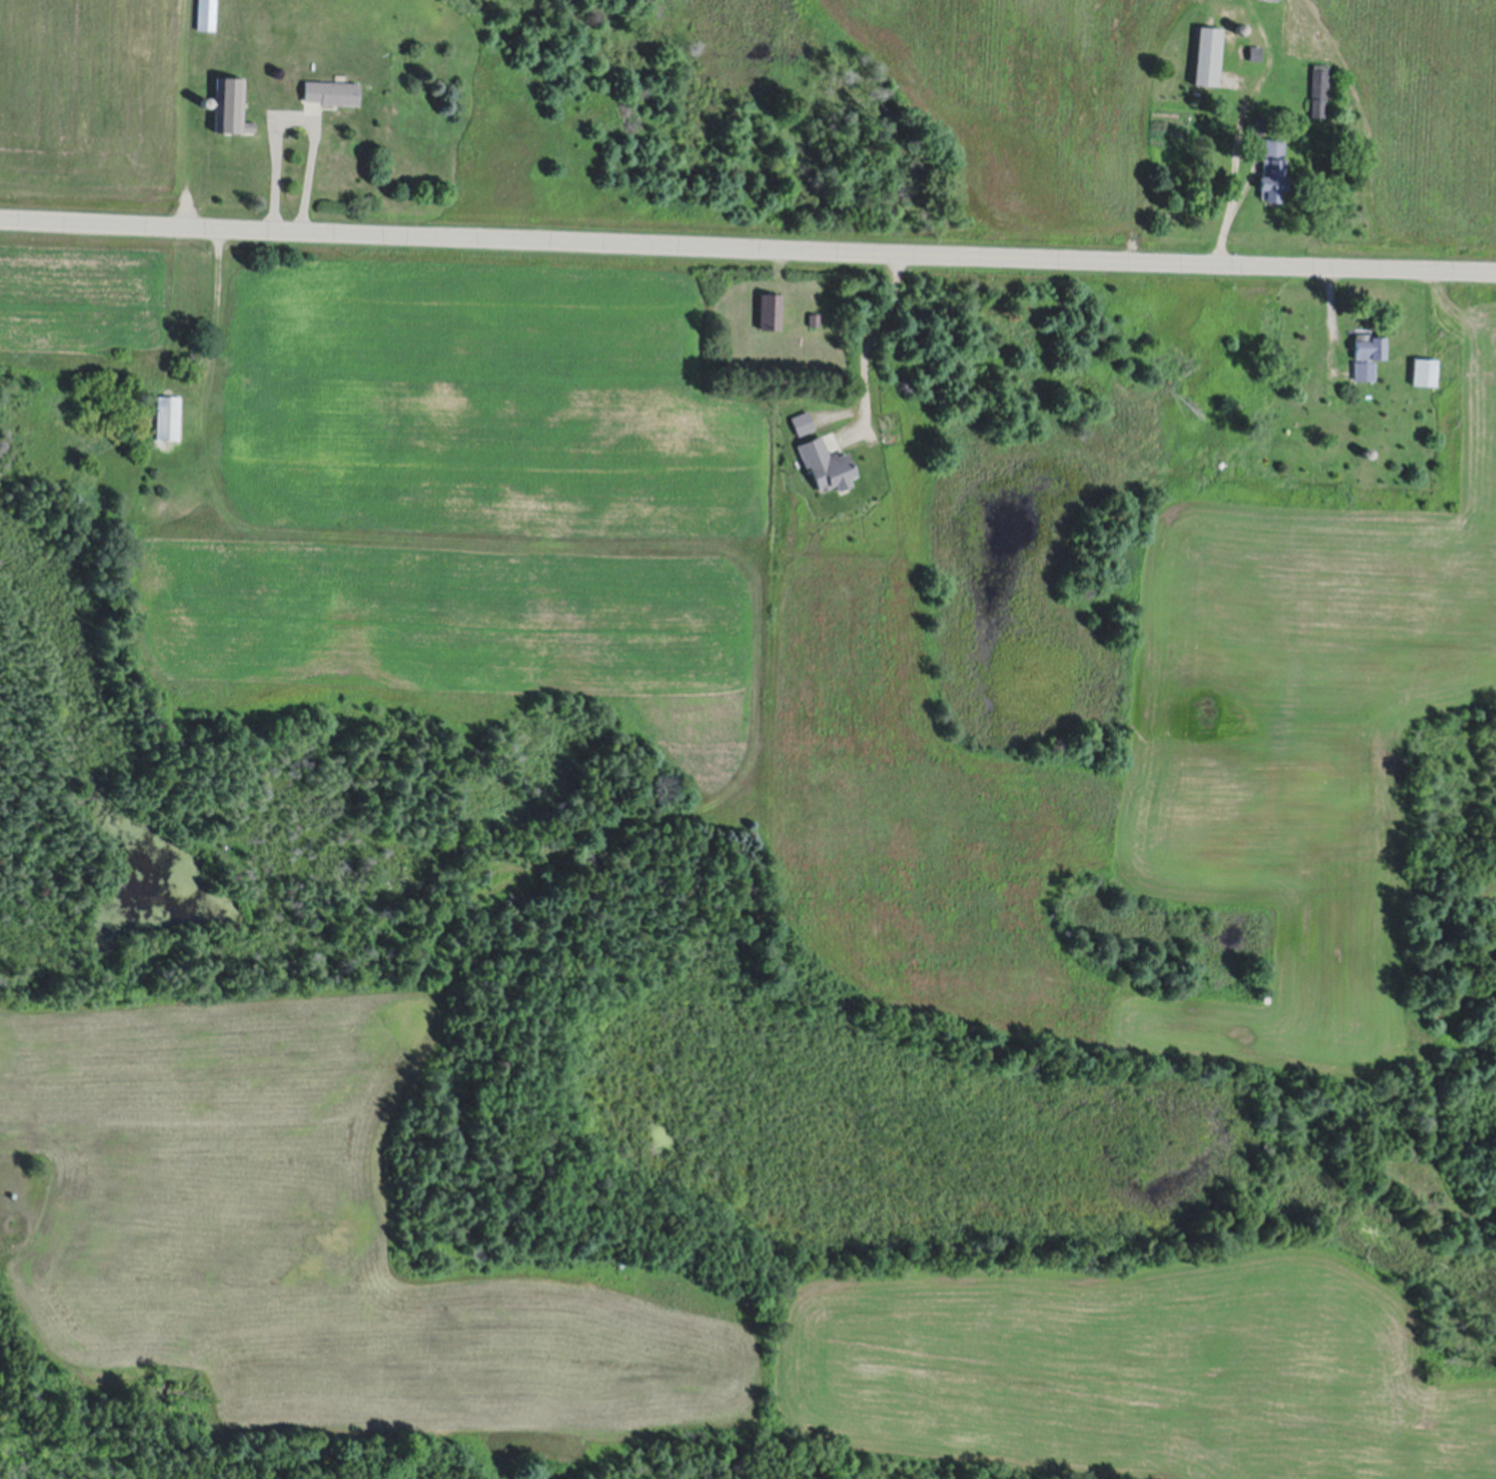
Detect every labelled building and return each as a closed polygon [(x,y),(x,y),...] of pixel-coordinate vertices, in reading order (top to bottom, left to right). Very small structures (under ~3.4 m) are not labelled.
[(197,27),(198,0),(216,0),(215,28),(197,27)] [(1242,21),(1243,21),(1244,22),(1245,22),(1245,23),(1246,23),(1246,24),(1247,25),(1247,26),(1247,27),(1246,28),(1246,29),(1245,30),(1244,31),(1243,31),(1242,31),(1241,31),(1240,31),(1239,31),(1238,30),(1238,29),(1237,29),(1237,28),(1236,27),(1236,26),(1236,25),(1237,24),(1237,23),(1238,23),(1238,22),(1239,22),(1240,21),(1241,21),(1242,21)] [(1223,26),(1218,84),(1195,82),(1200,24),(1223,26)] [(1262,45),(1261,59),(1250,59),(1251,45),(1262,45)] [(1330,65),(1329,99),(1325,99),(1324,117),(1313,117),(1314,69),(1314,63),(1327,63),(1327,65),(1330,65)] [(255,118),(255,128),(243,128),(243,131),(216,130),(217,76),(244,76),(243,118),(255,118)] [(359,82),(358,104),(322,102),(322,100),(304,99),(305,80),(359,82)] [(1267,116),(1266,128),(1257,128),(1257,116),(1267,116)] [(1285,137),(1284,158),(1286,158),(1286,174),(1291,174),(1291,180),(1285,180),(1285,190),(1279,189),(1278,202),(1266,202),(1267,196),(1260,195),(1261,176),(1263,176),(1264,156),(1265,156),(1266,136),(1285,137)] [(781,293),(780,328),(760,327),(761,292),(781,293)] [(820,323),(810,324),(810,312),(820,312),(820,323)] [(1372,331),(1372,337),(1387,337),(1387,358),(1376,358),(1376,377),(1357,377),(1356,332),(1372,331)] [(1438,358),(1437,383),(1414,382),(1415,356),(1438,358)] [(180,394),(179,438),(157,437),(158,393),(180,394)] [(815,429),(798,436),(791,417),(808,411),(815,429)] [(821,434),(828,453),(835,451),(837,456),(845,453),(855,477),(847,480),(850,487),(837,493),(834,485),(822,490),(821,488),(817,489),(807,465),(805,466),(797,444),(821,434)] [(1368,446),(1369,446),(1370,447),(1371,447),(1372,448),(1372,449),(1373,449),(1373,450),(1373,451),(1373,452),(1373,453),(1372,454),(1371,455),(1370,456),(1369,456),(1368,456),(1367,456),(1366,455),(1365,455),(1365,454),(1364,454),(1364,453),(1363,452),(1363,451),(1363,450),(1364,450),(1364,449),(1364,448),(1365,447),(1366,447),(1367,447),(1367,446),(1368,446)]
